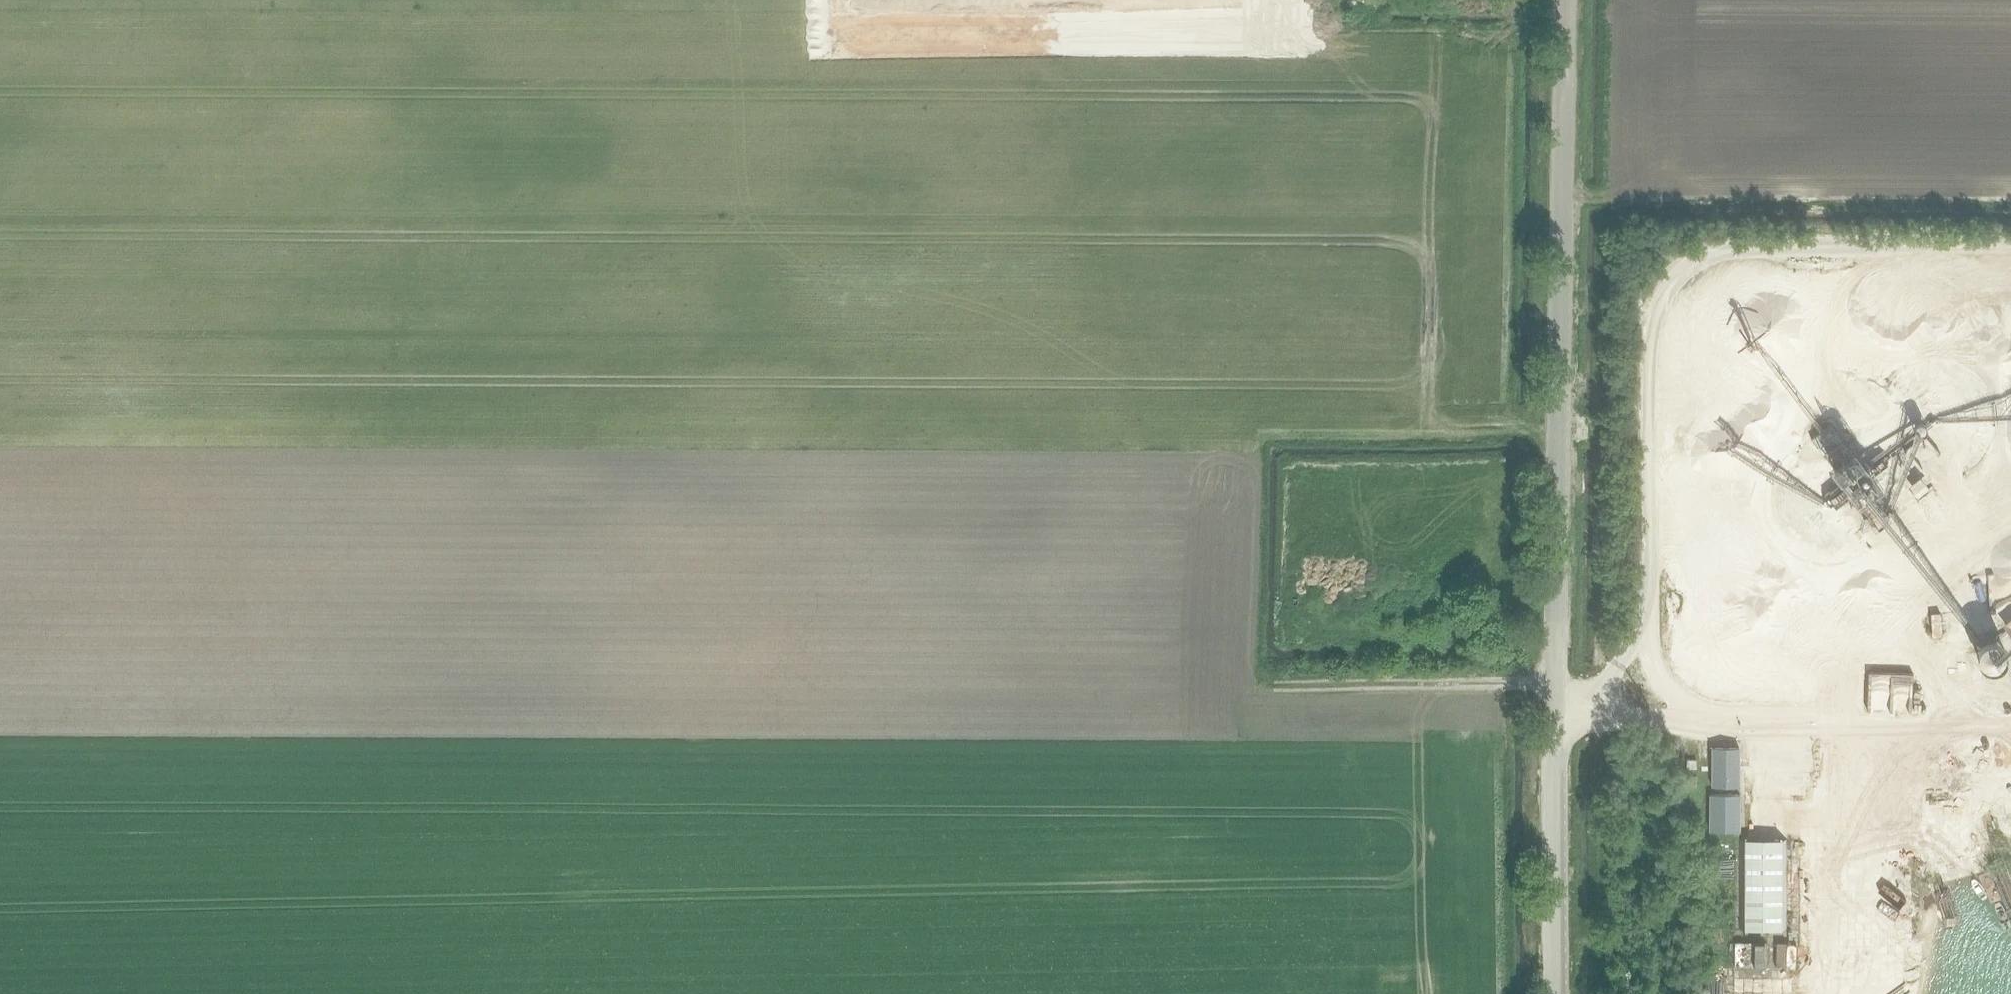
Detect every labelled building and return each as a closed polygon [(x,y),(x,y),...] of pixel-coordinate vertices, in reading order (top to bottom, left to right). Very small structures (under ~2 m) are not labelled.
[(1739,748),(1713,748),(1712,787),(1739,787),(1739,748)] [(1710,831),(1739,831),(1740,795),(1710,794),(1710,831)] [(1782,929),(1782,840),(1745,839),(1744,928),(1782,929)] [(1761,965),(1762,943),(1748,942),(1746,964),(1761,965)]
